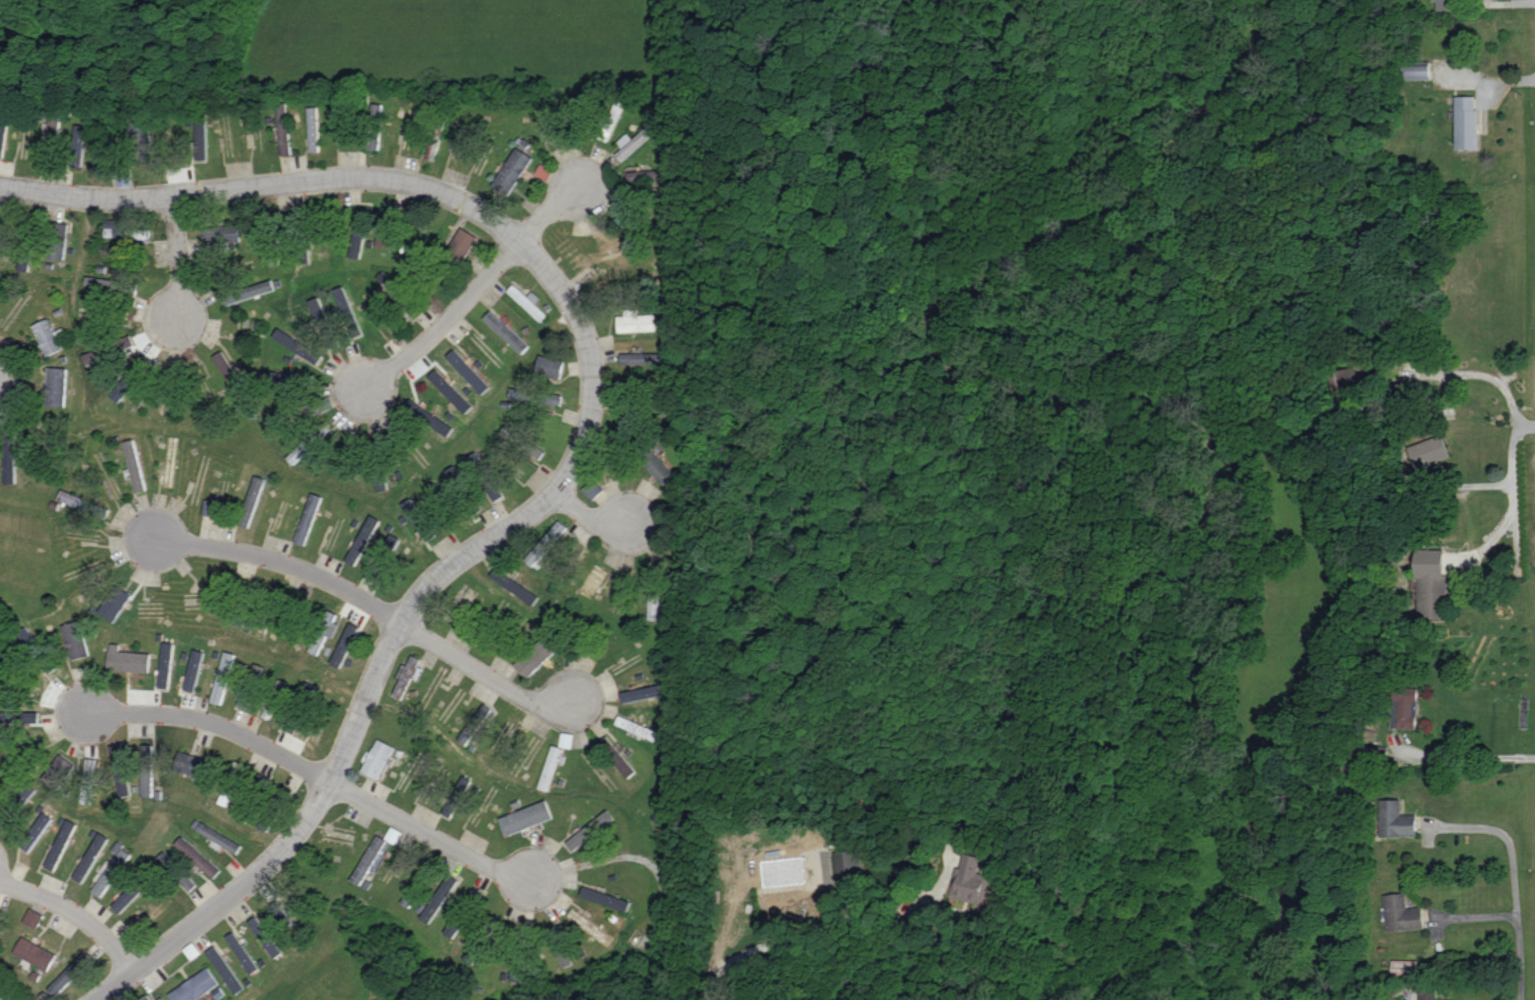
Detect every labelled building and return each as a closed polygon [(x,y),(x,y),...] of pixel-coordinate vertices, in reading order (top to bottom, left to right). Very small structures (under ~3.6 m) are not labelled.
[(1457,10),(1457,0),(1431,0),(1431,2),(1435,2),(1435,10),(1457,10)] [(1430,80),(1431,61),(1407,60),(1407,79),(1430,80)] [(1477,95),(1455,95),(1456,149),(1478,149),(1477,95)] [(281,155),(290,155),(287,104),(278,105),(278,118),(286,118),(286,120),(279,121),(281,155)] [(319,152),(318,106),(308,107),(309,152),(319,152)] [(44,118),(43,144),(58,145),(59,118),(44,118)] [(195,160),(208,160),(207,119),(195,119),(195,160)] [(659,129),(652,121),(632,138),(627,132),(618,141),(623,147),(615,154),(622,162),(659,129)] [(131,122),(131,147),(150,147),(150,122),(131,122)] [(379,150),(381,132),(369,131),(368,149),(379,150)] [(434,160),(441,134),(432,131),(425,158),(434,160)] [(533,157),(516,146),(492,185),(508,196),(533,157)] [(553,170),(540,164),(536,174),(549,179),(553,170)] [(628,171),(628,190),(672,188),(671,169),(628,171)] [(124,220),(104,220),(104,237),(150,238),(150,229),(123,228),(124,220)] [(51,259),(65,260),(66,223),(53,222),(51,259)] [(392,249),(396,226),(379,223),(375,246),(392,249)] [(240,226),(203,227),(204,243),(241,242),(240,226)] [(449,248),(466,258),(478,237),(461,227),(449,248)] [(366,231),(353,229),(348,256),(360,259),(366,231)] [(376,277),(392,293),(398,286),(383,271),(376,277)] [(275,290),(271,277),(221,291),(224,304),(275,290)] [(535,303),(541,298),(533,290),(528,296),(514,284),(507,291),(540,321),(547,314),(535,303)] [(354,338),(363,334),(344,285),(334,289),(354,338)] [(319,296),(310,300),(330,349),(340,345),(319,296)] [(638,314),(638,308),(625,309),(625,315),(617,316),(617,332),(656,330),(655,314),(638,314)] [(529,345),(492,310),(484,318),(521,354),(529,345)] [(32,325),(47,356),(64,348),(56,332),(55,333),(48,318),(32,325)] [(320,362),(325,352),(276,329),(272,340),(320,362)] [(482,394),(490,387),(454,349),(446,356),(482,394)] [(87,365),(98,360),(94,350),(82,355),(87,365)] [(213,355),(230,392),(241,388),(224,350),(213,355)] [(621,363),(667,364),(667,354),(621,352),(621,363)] [(535,372),(560,378),(565,360),(540,354),(535,372)] [(1357,366),(1342,367),(1343,390),(1358,390),(1357,366)] [(47,406),(66,406),(67,367),(49,367),(47,406)] [(473,406),(436,368),(429,376),(465,413),(473,406)] [(118,402),(133,385),(123,376),(108,393),(118,402)] [(561,406),(563,395),(510,387),(509,398),(561,406)] [(452,424),(409,400),(403,411),(446,435),(452,424)] [(540,458),(546,448),(504,425),(499,434),(540,458)] [(1415,470),(1451,456),(1443,433),(1407,447),(1415,470)] [(287,458),(293,464),(315,443),(310,437),(287,458)] [(123,441),(136,492),(147,490),(134,439),(123,441)] [(675,474),(657,454),(645,466),(663,485),(675,474)] [(16,483),(16,455),(4,455),(5,484),(16,483)] [(462,481),(455,466),(447,469),(454,485),(462,481)] [(237,523),(248,527),(266,479),(256,475),(237,523)] [(604,489),(592,477),(581,489),(593,500),(604,489)] [(294,541),(305,545),(322,496),(311,492),(294,541)] [(111,510),(84,500),(83,501),(71,497),(69,503),(108,517),(111,510)] [(401,504),(428,543),(438,536),(411,497),(401,504)] [(346,561),(356,566),(380,520),(371,515),(346,561)] [(568,528),(559,519),(524,558),(533,566),(568,528)] [(370,573),(381,579),(399,548),(388,541),(370,573)] [(1445,549),(1417,549),(1418,619),(1446,619),(1445,549)] [(539,596),(496,566),(490,576),(533,605),(539,596)] [(132,594),(115,584),(98,613),(115,623),(132,594)] [(658,618),(658,590),(648,590),(649,618),(658,618)] [(330,663),(341,668),(361,625),(351,620),(330,663)] [(88,656),(83,621),(64,623),(69,659),(88,656)] [(325,640),(317,636),(309,650),(318,655),(325,640)] [(514,665),(527,678),(556,651),(543,637),(514,665)] [(170,688),(175,643),(163,642),(159,687),(170,688)] [(119,651),(120,643),(109,643),(108,670),(150,672),(151,652),(119,651)] [(186,690),(198,691),(202,650),(191,649),(186,690)] [(212,702),(224,705),(235,653),(223,651),(212,702)] [(400,677),(392,695),(402,699),(411,677),(418,680),(423,668),(418,666),(421,658),(411,654),(407,665),(402,664),(397,676),(400,677)] [(666,695),(665,685),(620,690),(621,701),(666,695)] [(1418,687),(1393,686),(1393,728),(1417,729),(1418,687)] [(262,716),(272,719),(276,701),(266,698),(262,716)] [(465,745),(493,709),(485,703),(458,739),(465,745)] [(0,709),(0,722),(39,721),(39,708),(0,709)] [(660,732),(619,715),(615,724),(657,741),(660,732)] [(361,771),(378,779),(395,746),(378,738),(361,771)] [(126,762),(124,745),(111,746),(113,763),(126,762)] [(561,747),(553,745),(539,788),(547,791),(561,747)] [(628,778),(635,772),(615,747),(608,752),(628,778)] [(76,765),(60,753),(41,778),(57,790),(76,765)] [(92,803),(93,784),(95,785),(97,758),(84,758),(82,803),(92,803)] [(153,797),(153,770),(142,770),(142,797),(153,797)] [(444,813),(453,818),(471,779),(462,775),(444,813)] [(1416,814),(1402,814),(1402,798),(1379,799),(1379,822),(1384,822),(1384,836),(1416,835),(1416,814)] [(554,818),(547,800),(500,817),(507,835),(554,818)] [(566,840),(572,849),(615,820),(609,811),(566,840)] [(242,846),(195,817),(190,825),(237,854),(242,846)] [(52,852),(49,850),(45,859),(42,866),(56,872),(77,822),(67,818),(52,852)] [(72,878),(82,884),(109,838),(99,832),(72,878)] [(387,840),(377,834),(350,879),(367,889),(372,881),(365,877),(387,840)] [(214,878),(222,868),(180,836),(173,847),(214,878)] [(102,897),(132,854),(122,847),(111,864),(107,861),(94,879),(97,882),(91,890),(102,897)] [(863,877),(862,850),(836,851),(837,878),(863,877)] [(177,863),(164,851),(156,860),(169,872),(177,863)] [(982,856),(960,852),(952,898),(985,904),(990,875),(979,873),(982,856)] [(432,867),(422,863),(413,887),(423,891),(432,867)] [(420,917),(430,924),(461,876),(450,870),(420,917)] [(181,883),(190,892),(197,884),(188,875),(181,883)] [(143,889),(134,881),(111,905),(120,913),(143,889)] [(631,901),(584,885),(581,895),(627,912),(631,901)] [(418,891),(409,887),(401,903),(410,907),(418,891)] [(462,905),(475,913),(486,897),(473,888),(462,905)] [(1386,930),(1423,928),(1422,907),(1407,908),(1406,892),(1384,893),(1386,930)] [(284,923),(292,917),(279,899),(271,905),(284,923)] [(39,928),(43,913),(28,908),(24,923),(39,928)] [(250,920),(273,959),(282,954),(258,915),(250,920)] [(444,932),(454,938),(463,924),(453,918),(444,932)] [(227,935),(249,975),(258,970),(236,930),(227,935)] [(57,953),(22,936),(14,954),(49,970),(57,953)] [(206,953),(237,994),(246,987),(215,946),(206,953)] [(573,965),(568,949),(551,954),(556,970),(573,965)] [(47,989),(56,997),(91,959),(83,951),(47,989)] [(1393,975),(1417,976),(1417,960),(1393,959),(1393,975)] [(523,962),(512,963),(512,981),(523,981),(523,962)] [(208,967),(168,993),(173,999),(195,999),(220,984),(208,967)]
